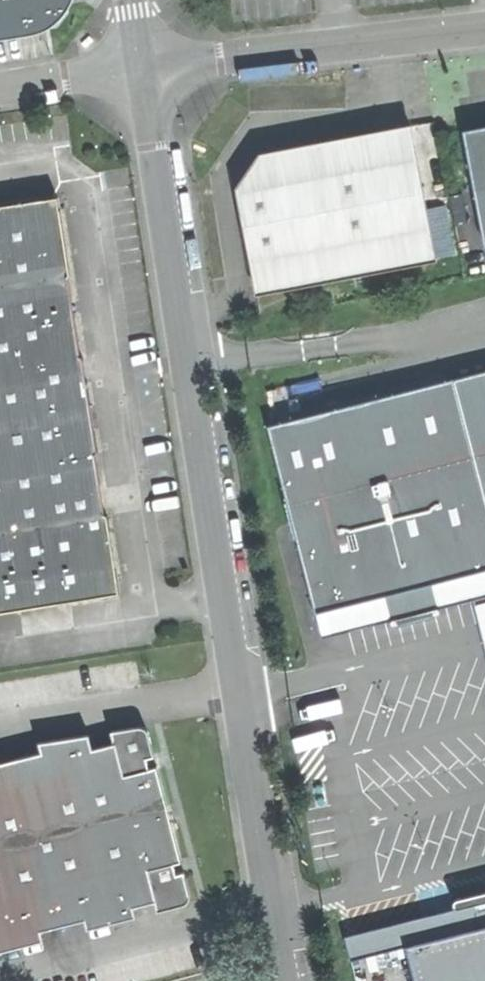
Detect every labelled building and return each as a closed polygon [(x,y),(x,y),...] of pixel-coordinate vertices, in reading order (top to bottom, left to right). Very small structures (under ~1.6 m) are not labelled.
[(31,25),(30,19),(49,16),(60,2),(60,0),(0,0),(0,30),(31,25)] [(238,187),(258,291),(437,256),(414,123),(260,154),(238,187)] [(478,212),(484,210),(484,124),(462,128),(478,212)] [(116,579),(106,511),(102,512),(93,452),(96,451),(88,395),(81,352),(77,353),(65,274),(69,273),(57,195),(0,203),(0,611),(104,594),(104,589),(111,580),(116,579)] [(455,377),(484,496),(484,370),(455,377)] [(484,568),(484,496),(455,377),(268,425),(291,517),(315,611),(484,568)] [(473,598),(484,595),(484,568),(315,611),(321,637),(473,598)] [(116,579),(111,580),(104,589),(104,594),(118,592),(116,579)] [(484,645),(484,595),(473,598),(484,645)] [(43,940),(40,928),(85,918),(87,927),(136,915),(134,905),(154,900),(156,909),(184,903),(189,892),(184,870),(176,872),(173,860),(180,858),(168,811),(157,765),(147,767),(145,756),(153,755),(146,729),(138,724),(110,730),(112,741),(91,746),(87,730),(39,742),(41,750),(0,760),(0,950),(43,940)] [(405,946),(470,930),(467,921),(477,905),(484,903),(484,899),(355,932),(344,935),(351,960),(365,956),(377,953),(405,946)] [(477,905),(467,921),(470,930),(405,946),(414,980),(484,980),(484,903),(477,905)] [(381,969),(377,953),(365,956),(369,972),(381,969)]
